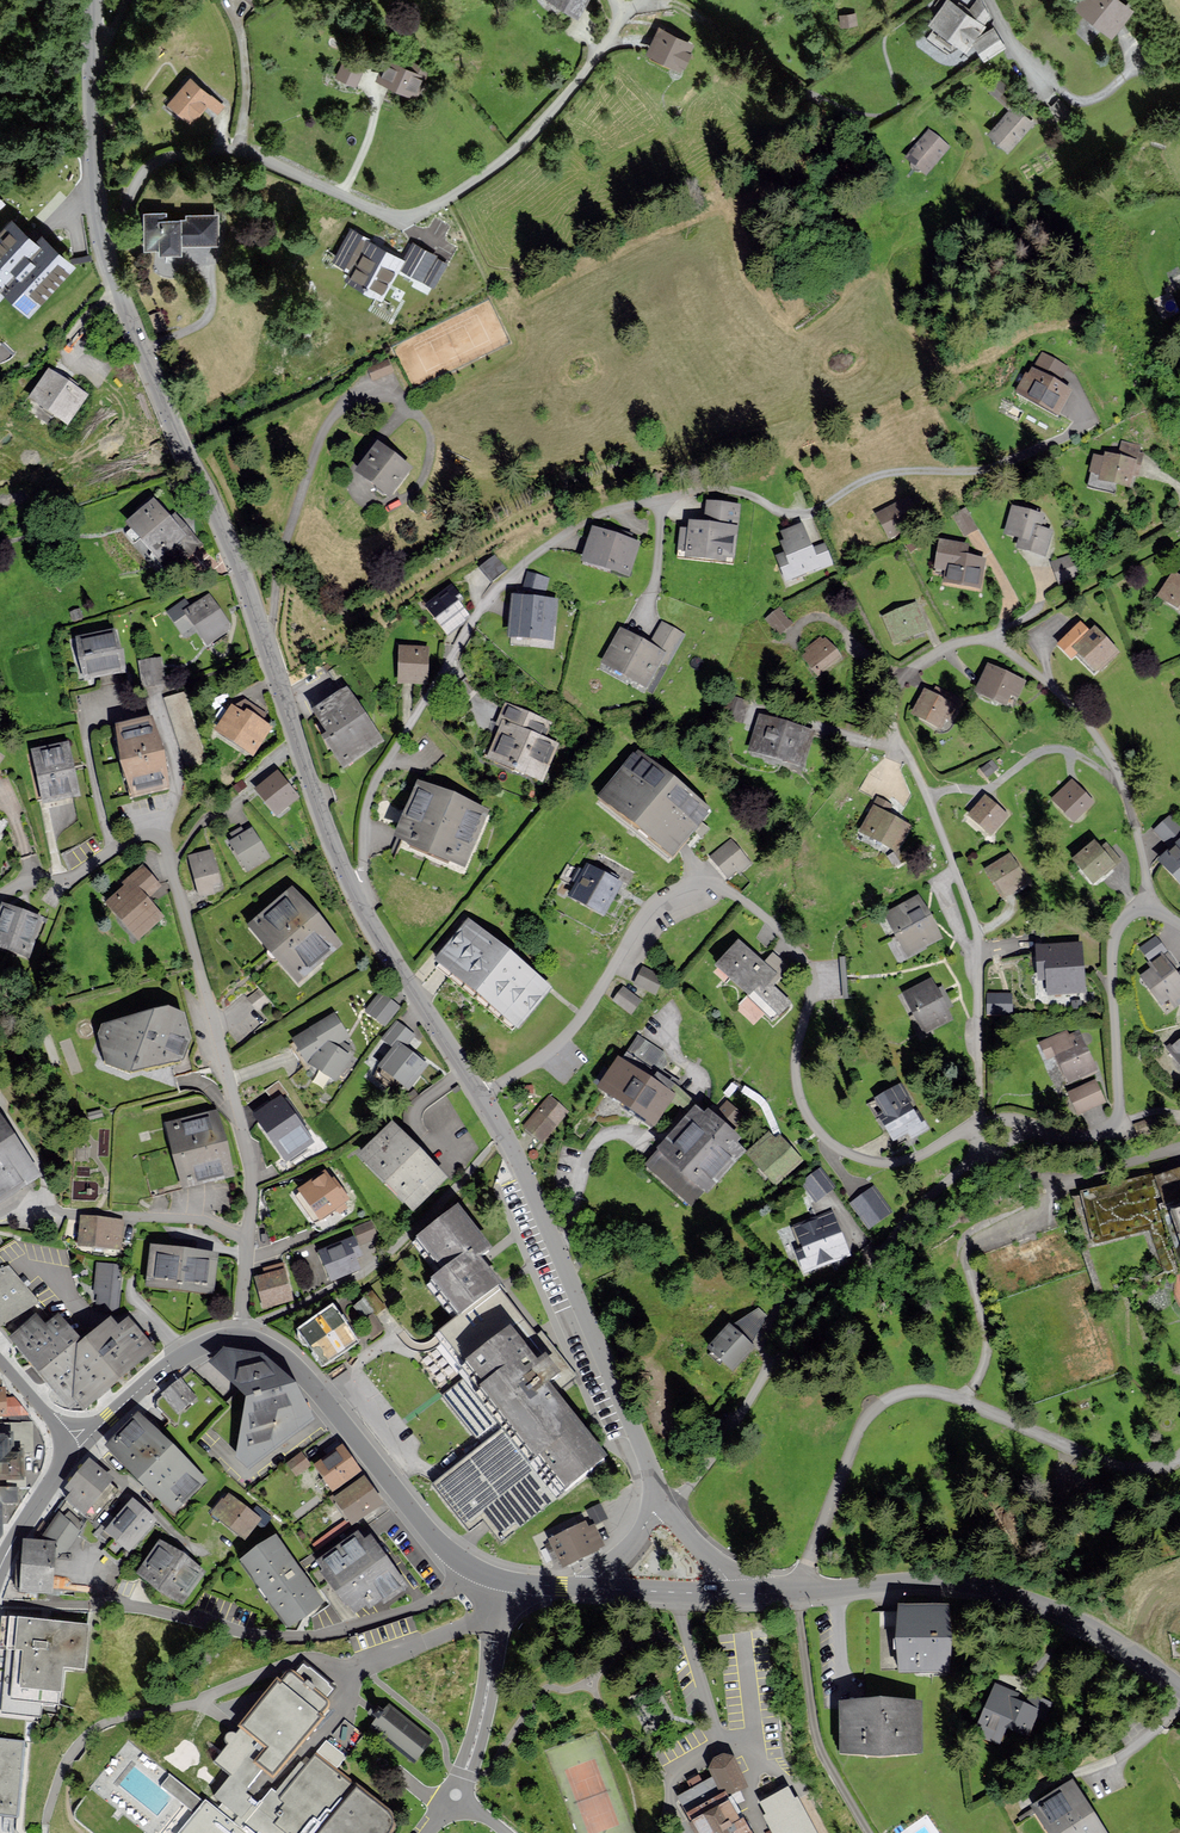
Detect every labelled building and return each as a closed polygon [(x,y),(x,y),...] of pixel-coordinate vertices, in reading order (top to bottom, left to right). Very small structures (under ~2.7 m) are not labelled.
[(580,14),(589,0),(556,0),(580,14)] [(988,17),(979,0),(978,0),(970,12),(959,4),(957,7),(948,1),(931,25),(967,51),(984,27),(982,26),(988,17)] [(1077,8),(1112,36),(1132,11),(1117,0),(1083,0),(1077,8)] [(662,27),(648,53),(683,72),(697,46),(662,27)] [(977,43),(985,59),(1006,48),(998,32),(977,43)] [(345,52),(336,75),(358,83),(367,60),(345,52)] [(391,56),(379,81),(416,99),(428,74),(391,56)] [(192,78),(169,104),(191,123),(207,104),(217,113),(224,105),(192,78)] [(1000,101),(1002,99),(1012,109),(991,131),(1011,150),(1036,124),(1018,107),(1020,105),(1007,93),(1009,90),(997,79),(988,89),(1000,101)] [(931,131),(907,161),(928,177),(951,148),(931,131)] [(183,219),(168,219),(168,212),(145,213),(146,248),(161,248),(162,255),(184,254),(184,246),(220,245),(220,215),(183,216),(183,219)] [(74,268),(43,239),(37,246),(13,224),(0,238),(0,298),(6,292),(30,314),(74,268)] [(351,272),(347,279),(382,300),(405,260),(373,243),(375,239),(352,226),(332,262),(351,272)] [(169,313),(153,318),(160,336),(176,331),(169,313)] [(1058,413),(1071,390),(1057,382),(1065,366),(1043,354),(1029,378),(1026,377),(1018,391),(1025,395),(1058,413)] [(51,375),(29,405),(69,432),(90,403),(51,375)] [(1138,475),(1140,465),(1135,464),(1140,445),(1123,442),(1120,456),(1106,453),(1106,457),(1094,454),(1090,471),(1101,473),(1100,478),(1130,485),(1133,473),(1138,475)] [(384,449),(360,479),(390,502),(413,472),(384,449)] [(878,514),(889,537),(924,519),(913,496),(878,514)] [(158,505),(130,528),(163,566),(191,543),(158,505)] [(739,509),(707,506),(705,527),(690,525),(689,533),(681,532),(679,554),(686,554),(686,561),(733,566),(739,509)] [(1021,540),(1018,550),(1047,558),(1054,534),(1043,531),(1047,518),(1014,509),(1006,536),(1021,540)] [(976,531),(965,513),(955,519),(966,537),(976,531)] [(784,544),(780,546),(785,557),(777,560),(786,584),(831,567),(824,548),(811,552),(802,528),(781,536),(784,544)] [(604,529),(602,534),(593,531),(583,563),(629,578),(640,546),(629,543),(631,538),(604,529)] [(966,559),(968,548),(940,544),(936,571),(950,574),(948,583),(965,586),(964,589),(980,592),(985,562),(966,559)] [(494,553),(479,566),(491,581),(507,567),(494,553)] [(1075,556),(1052,564),(1060,587),(1083,579),(1075,556)] [(1161,594),(1179,606),(1179,577),(1174,574),(1161,594)] [(450,593),(429,609),(449,635),(470,619),(450,593)] [(209,595),(186,610),(207,642),(230,627),(209,595)] [(516,599),(514,637),(555,640),(558,601),(516,599)] [(883,619),(895,646),(930,631),(918,604),(883,619)] [(782,610),(769,621),(781,636),(795,625),(782,610)] [(649,648),(622,632),(601,666),(644,691),(661,663),(667,666),(683,638),(662,626),(649,648)] [(115,630),(78,637),(86,678),(123,671),(115,630)] [(1098,631),(1075,651),(1099,678),(1122,658),(1098,631)] [(802,657),(819,680),(842,662),(826,640),(802,657)] [(402,649),(401,685),(429,685),(429,649),(402,649)] [(141,663),(146,690),(168,686),(163,659),(141,663)] [(990,668),(978,694),(1015,712),(1027,685),(990,668)] [(186,690),(165,696),(185,764),(206,758),(186,690)] [(928,691),(914,716),(941,731),(956,706),(928,691)] [(353,697),(317,719),(344,766),(381,745),(353,697)] [(236,707),(217,735),(252,760),(272,732),(236,707)] [(761,716),(751,749),(801,764),(811,731),(761,716)] [(499,720),(484,759),(546,783),(561,744),(499,720)] [(153,722),(116,733),(135,802),(172,791),(153,722)] [(34,753),(47,804),(81,796),(68,744),(34,753)] [(638,753),(603,796),(672,852),(708,809),(638,753)] [(279,774),(257,795),(279,817),(301,796),(279,774)] [(1074,781),(1053,801),(1077,826),(1098,805),(1074,781)] [(422,786),(397,845),(464,873),(489,814),(422,786)] [(985,798),(969,817),(994,837),(1010,818),(985,798)] [(875,809),(861,834),(897,854),(911,828),(875,809)] [(251,829),(231,841),(248,869),(268,857),(251,829)] [(730,840),(712,855),(729,877),(748,863),(730,840)] [(1097,843),(1074,862),(1095,886),(1117,867),(1097,843)] [(1162,864),(1179,884),(1179,849),(1162,864)] [(214,853),(188,860),(197,891),(223,884),(214,853)] [(1013,858),(989,871),(1005,902),(1029,889),(1013,858)] [(587,864),(570,895),(604,914),(621,883),(587,864)] [(160,890),(142,870),(122,888),(124,891),(106,907),(138,942),(162,920),(146,902),(160,890)] [(294,892),(252,930),(304,988),(346,950),(294,892)] [(921,898),(886,918),(911,960),(945,940),(921,898)] [(0,912),(0,945),(29,954),(41,917),(3,905),(0,912)] [(469,924),(437,965),(520,1031),(552,991),(469,924)] [(776,979),(778,976),(787,968),(773,954),(763,964),(740,942),(719,964),(773,1016),(788,1001),(770,984),(776,979)] [(1085,942),(1036,942),(1036,995),(1086,994),(1085,942)] [(1142,979),(1157,1000),(1179,983),(1179,978),(1167,961),(1142,979)] [(661,978),(643,969),(636,983),(654,992),(661,978)] [(934,981),(904,997),(926,1040),(956,1024),(934,981)] [(640,1001),(624,988),(616,998),(632,1011),(640,1001)] [(250,999),(261,1012),(272,1003),(262,990),(250,999)] [(398,1006),(381,993),(366,1011),(383,1024),(398,1006)] [(103,1023),(99,1036),(105,1065),(131,1075),(182,1060),(193,1040),(185,1013),(169,1006),(103,1023)] [(336,1080),(352,1056),(348,1053),(352,1048),(341,1041),(348,1037),(335,1014),(310,1027),(311,1029),(294,1039),(307,1064),(309,1063),(336,1080)] [(396,1022),(383,1039),(394,1047),(380,1067),(410,1089),(428,1064),(423,1061),(421,1059),(404,1047),(413,1035),(396,1022)] [(1078,1027),(1041,1042),(1059,1086),(1097,1070),(1078,1027)] [(636,1034),(625,1055),(652,1069),(663,1048),(636,1034)] [(1169,1050),(1179,1066),(1179,1043),(1169,1050)] [(619,1058),(599,1087),(652,1124),(672,1095),(619,1058)] [(1068,1088),(1076,1112),(1106,1103),(1098,1078),(1068,1088)] [(903,1087),(875,1102),(898,1145),(926,1130),(903,1087)] [(282,1096),(255,1114),(285,1158),(311,1140),(282,1096)] [(550,1096),(525,1130),(542,1143),(567,1109),(550,1096)] [(696,1107),(645,1165),(692,1206),(742,1149),(735,1142),(739,1137),(708,1109),(704,1113),(696,1107)] [(216,1111),(168,1123),(185,1186),(232,1174),(216,1111)] [(44,1183),(0,1113),(0,1210),(44,1183)] [(393,1122),(359,1152),(412,1211),(446,1180),(393,1122)] [(770,1133),(749,1151),(776,1182),(801,1160),(780,1136),(775,1140),(770,1133)] [(1156,1176),(1164,1202),(1173,1199),(1179,1227),(1179,1168),(1156,1176)] [(834,1188),(820,1170),(803,1182),(816,1201),(834,1188)] [(332,1171),(302,1193),(324,1221),(353,1199),(332,1171)] [(869,1227),(891,1211),(874,1188),(852,1203),(869,1227)] [(443,1332),(469,1365),(461,1371),(467,1379),(447,1395),(482,1440),(499,1427),(506,1436),(438,1487),(470,1529),(486,1517),(502,1539),(564,1492),(562,1490),(606,1456),(547,1378),(558,1369),(552,1361),(545,1353),(535,1360),(510,1326),(520,1319),(498,1290),(501,1287),(482,1261),(476,1254),(488,1245),(458,1206),(414,1240),(441,1276),(432,1283),(460,1319),(443,1332)] [(831,1212),(794,1228),(803,1248),(797,1251),(805,1271),(848,1252),(831,1212)] [(80,1217),(78,1248),(123,1250),(125,1219),(80,1217)] [(371,1222),(354,1230),(361,1246),(378,1239),(371,1222)] [(320,1251),(331,1280),(359,1268),(354,1258),(361,1255),(354,1237),(320,1251)] [(9,1267),(38,1302),(44,1311),(82,1297),(76,1289),(66,1251),(15,1241),(0,1249),(0,1270),(9,1267)] [(154,1248),(150,1289),(215,1296),(219,1255),(154,1248)] [(316,1285),(308,1257),(292,1262),(301,1289),(316,1285)] [(99,1292),(98,1306),(118,1307),(122,1266),(98,1264),(96,1292),(99,1292)] [(38,1302),(9,1267),(0,1270),(0,1323),(38,1302)] [(257,1281),(264,1308),(295,1299),(289,1273),(257,1281)] [(332,1306),(301,1329),(326,1362),(357,1339),(332,1306)] [(83,1409),(120,1378),(86,1337),(82,1341),(59,1313),(45,1325),(36,1314),(10,1336),(71,1407),(77,1402),(83,1409)] [(117,1326),(110,1317),(86,1337),(120,1378),(154,1349),(127,1317),(117,1326)] [(728,1325),(709,1346),(734,1367),(752,1346),(728,1325)] [(250,1405),(238,1460),(248,1471),(313,1423),(297,1389),(265,1357),(227,1352),(215,1369),(250,1405)] [(181,1379),(164,1393),(177,1410),(194,1396),(181,1379)] [(6,1415),(26,1413),(14,1398),(5,1399),(5,1395),(5,1388),(0,1388),(0,1415),(6,1415)] [(140,1413),(108,1444),(172,1509),(203,1478),(140,1413)] [(23,1478),(23,1460),(23,1451),(32,1451),(32,1422),(0,1422),(0,1478),(23,1478)] [(315,1465),(332,1488),(359,1470),(343,1446),(315,1465)] [(286,1466),(296,1478),(311,1467),(301,1455),(286,1466)] [(73,1491),(67,1498),(84,1512),(111,1478),(89,1460),(67,1486),(73,1491)] [(334,1498),(351,1521),(381,1500),(365,1477),(334,1498)] [(18,1503),(18,1487),(3,1487),(0,1487),(0,1534),(3,1530),(3,1503),(18,1503)] [(213,1513),(243,1537),(259,1518),(229,1494),(213,1513)] [(106,1530),(127,1549),(154,1518),(133,1500),(106,1530)] [(600,1502),(587,1508),(592,1522),(606,1516),(600,1502)] [(59,1514),(45,1532),(66,1548),(80,1530),(59,1514)] [(551,1539),(563,1564),(603,1544),(593,1525),(588,1528),(585,1522),(551,1539)] [(358,1532),(318,1560),(355,1611),(369,1601),(371,1603),(382,1595),(386,1600),(406,1585),(369,1536),(364,1540),(358,1532)] [(275,1536),(243,1559),(288,1624),(321,1601),(275,1536)] [(27,1541),(24,1588),(50,1590),(53,1543),(27,1541)] [(138,1572),(181,1602),(203,1572),(160,1542),(138,1572)] [(899,1672),(950,1671),(949,1604),(899,1605),(899,1672)] [(0,1651),(0,1712),(40,1717),(42,1701),(59,1703),(62,1667),(84,1670),(89,1626),(4,1616),(0,1651)] [(397,1826),(317,1757),(299,1777),(287,1767),(342,1703),(301,1667),(240,1737),(216,1766),(233,1781),(211,1806),(210,1805),(208,1807),(171,1776),(161,1788),(198,1819),(185,1832),(390,1832),(397,1826)] [(995,1684),(982,1720),(1028,1737),(1035,1716),(1045,1719),(1050,1705),(995,1684)] [(841,1702),(841,1749),(920,1749),(920,1702),(841,1702)] [(388,1708),(375,1725),(415,1757),(429,1740),(388,1708)] [(40,1717),(0,1712),(0,1740),(26,1743),(37,1744),(40,1717)] [(18,1816),(26,1743),(0,1740),(0,1814),(18,1816)] [(706,1786),(701,1777),(687,1784),(692,1793),(679,1801),(691,1822),(687,1824),(692,1832),(747,1832),(731,1805),(751,1793),(732,1758),(707,1772),(713,1783),(706,1786)] [(1033,1807),(1050,1832),(1106,1832),(1073,1782),(1033,1807)] [(763,1810),(775,1832),(814,1832),(794,1794),(763,1810)]
